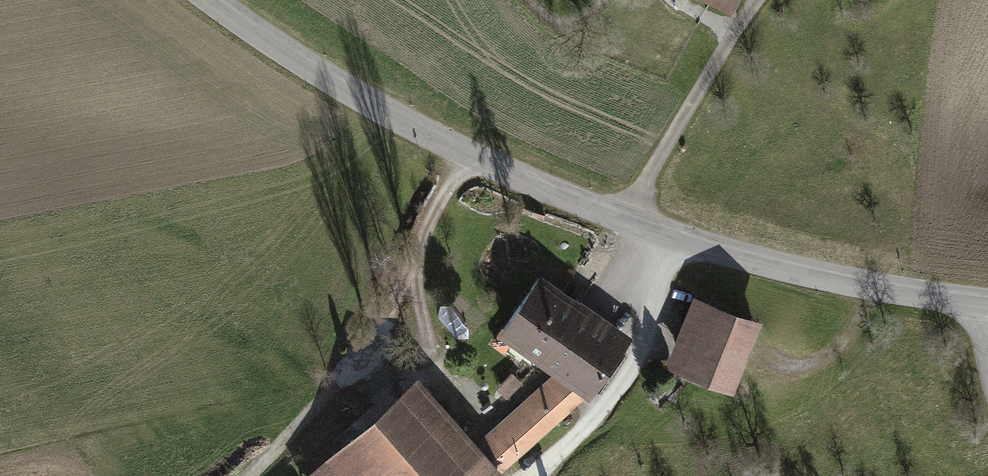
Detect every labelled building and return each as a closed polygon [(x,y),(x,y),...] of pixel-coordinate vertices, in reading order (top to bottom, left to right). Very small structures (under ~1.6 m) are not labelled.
[(735,15),(742,0),(705,0),(735,15)] [(502,336),(592,399),(635,338),(544,275),(502,336)] [(695,299),(668,366),(731,392),(758,324),(695,299)] [(316,475),(497,475),(587,396),(555,375),(476,445),(421,383),(316,475)]
